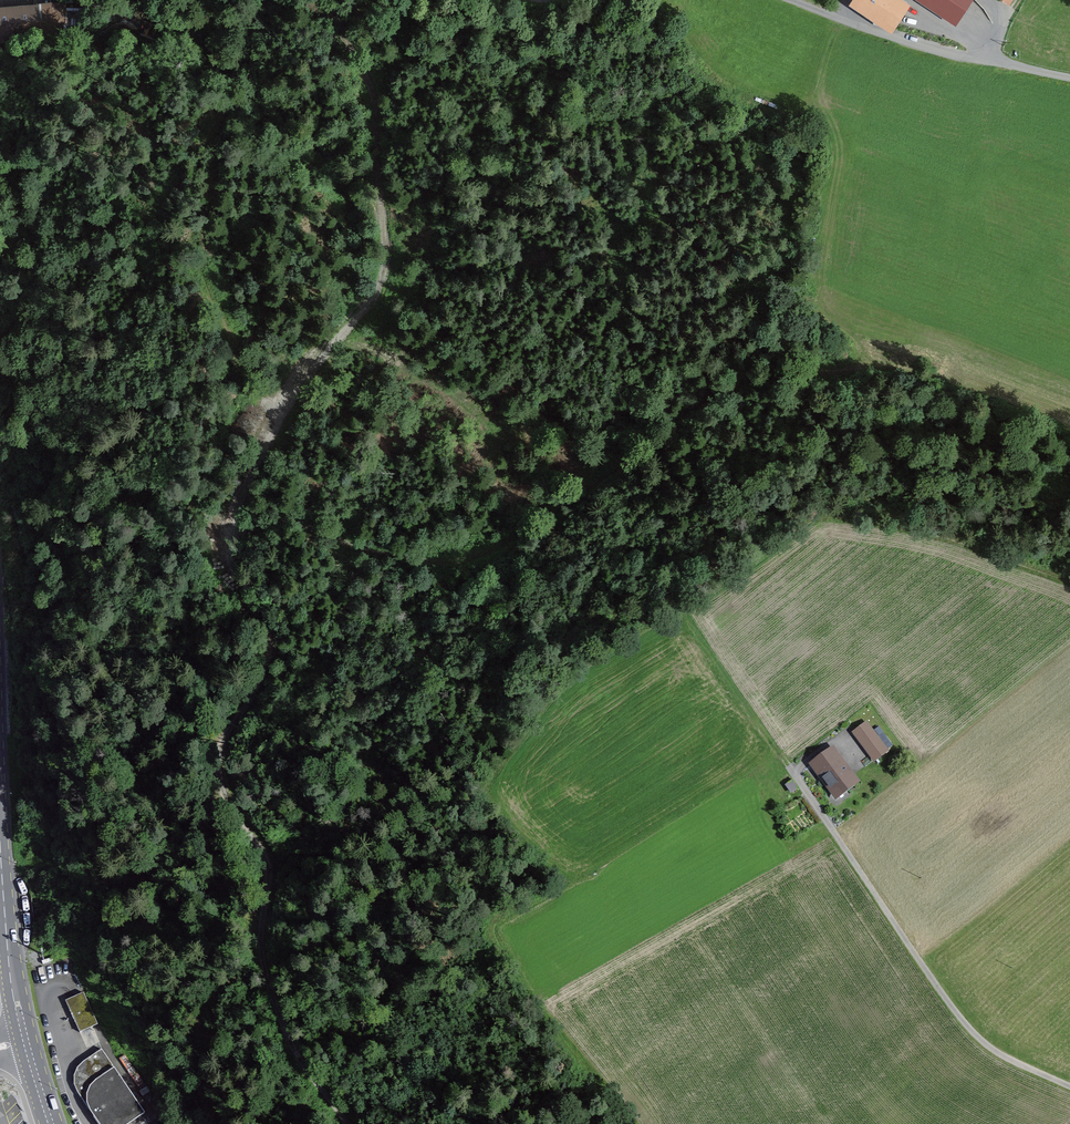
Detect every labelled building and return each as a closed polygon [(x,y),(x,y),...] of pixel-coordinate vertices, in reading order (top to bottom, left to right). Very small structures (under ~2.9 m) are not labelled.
[(895,1),(901,5),(890,20),(905,30),(914,16),(931,27),(936,20),(943,25),(957,3),(952,0),(896,0),(895,1)] [(29,9),(0,10),(0,44),(30,43),(29,9)] [(232,498),(241,483),(231,477),(222,493),(232,498)] [(873,764),(889,752),(868,724),(852,736),(873,764)] [(833,748),(808,766),(835,802),(860,784),(833,748)] [(83,996),(67,1003),(81,1034),(97,1026),(83,996)] [(144,1115),(102,1053),(82,1064),(76,1072),(74,1079),(75,1090),(79,1097),(97,1123),(130,1123),(144,1115)]
